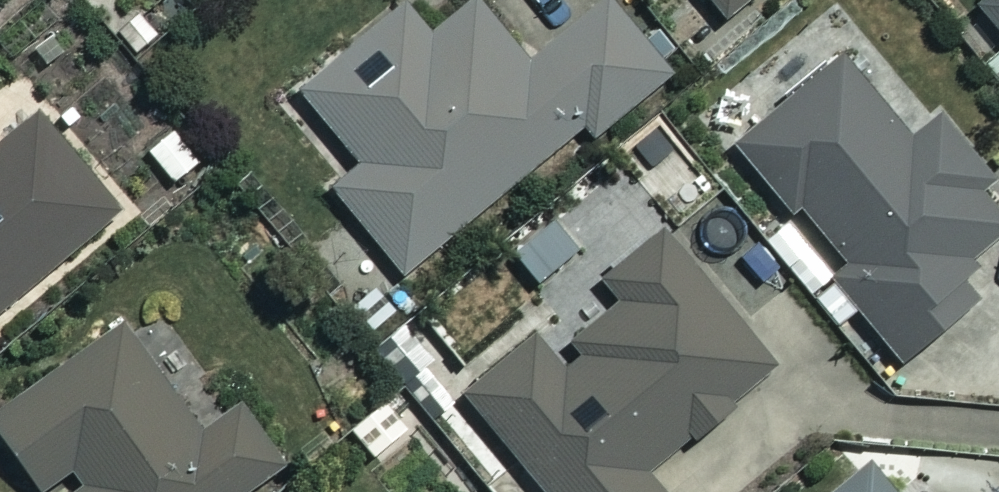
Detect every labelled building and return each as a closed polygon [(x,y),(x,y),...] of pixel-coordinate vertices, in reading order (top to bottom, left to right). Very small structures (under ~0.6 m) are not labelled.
[(611,0),(591,0),(516,61),(468,3),(425,38),(400,8),(295,93),(355,166),(328,187),(398,272),(580,124),(590,136),(669,71),(611,0)] [(718,21),(742,0),(700,0),(718,21)] [(969,2),(998,38),(998,0),(971,0),(969,2)] [(898,359),(974,293),(954,271),(998,232),(998,209),(969,175),(979,167),(935,116),(911,137),(839,54),(831,61),(802,27),(747,74),(776,109),(734,145),(791,211),(760,237),(810,295),(829,279),(898,359)] [(37,112),(0,143),(0,310),(119,209),(37,112)] [(170,124),(141,148),(172,185),(201,161),(170,124)] [(661,228),(601,278),(619,300),(551,356),(534,336),(464,393),(545,491),(664,491),(647,470),(774,366),(661,228)] [(75,476),(53,491),(241,491),(281,464),(234,399),(197,425),(126,323),(0,412),(0,436),(39,491),(70,469),(75,476)] [(423,428),(393,391),(349,426),(379,463),(423,428)] [(831,491),(900,491),(872,458),(831,491)]
